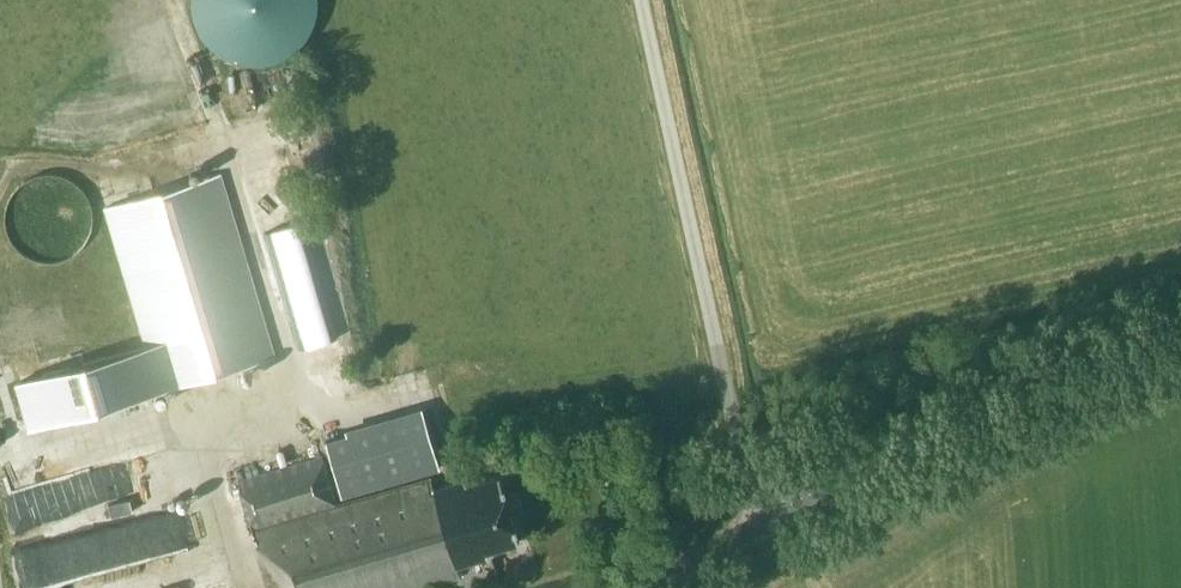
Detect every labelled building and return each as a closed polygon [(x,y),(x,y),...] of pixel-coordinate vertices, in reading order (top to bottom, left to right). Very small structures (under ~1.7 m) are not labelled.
[(252,58),(298,56),(311,24),(310,0),(201,0),(202,38),(252,58)] [(275,355),(220,173),(104,207),(158,390),(275,355)] [(395,412),(326,433),(345,495),(414,475),(395,412)] [(8,489),(19,529),(104,507),(90,454),(9,475),(12,488),(8,489)] [(430,475),(422,477),(335,503),(321,456),(236,481),(268,587),(415,587),(459,575),(456,563),(487,554),(486,548),(514,540),(518,539),(514,526),(498,473),(466,482),(465,477),(433,486),(430,475)] [(132,510),(129,498),(108,504),(111,516),(132,510)]
